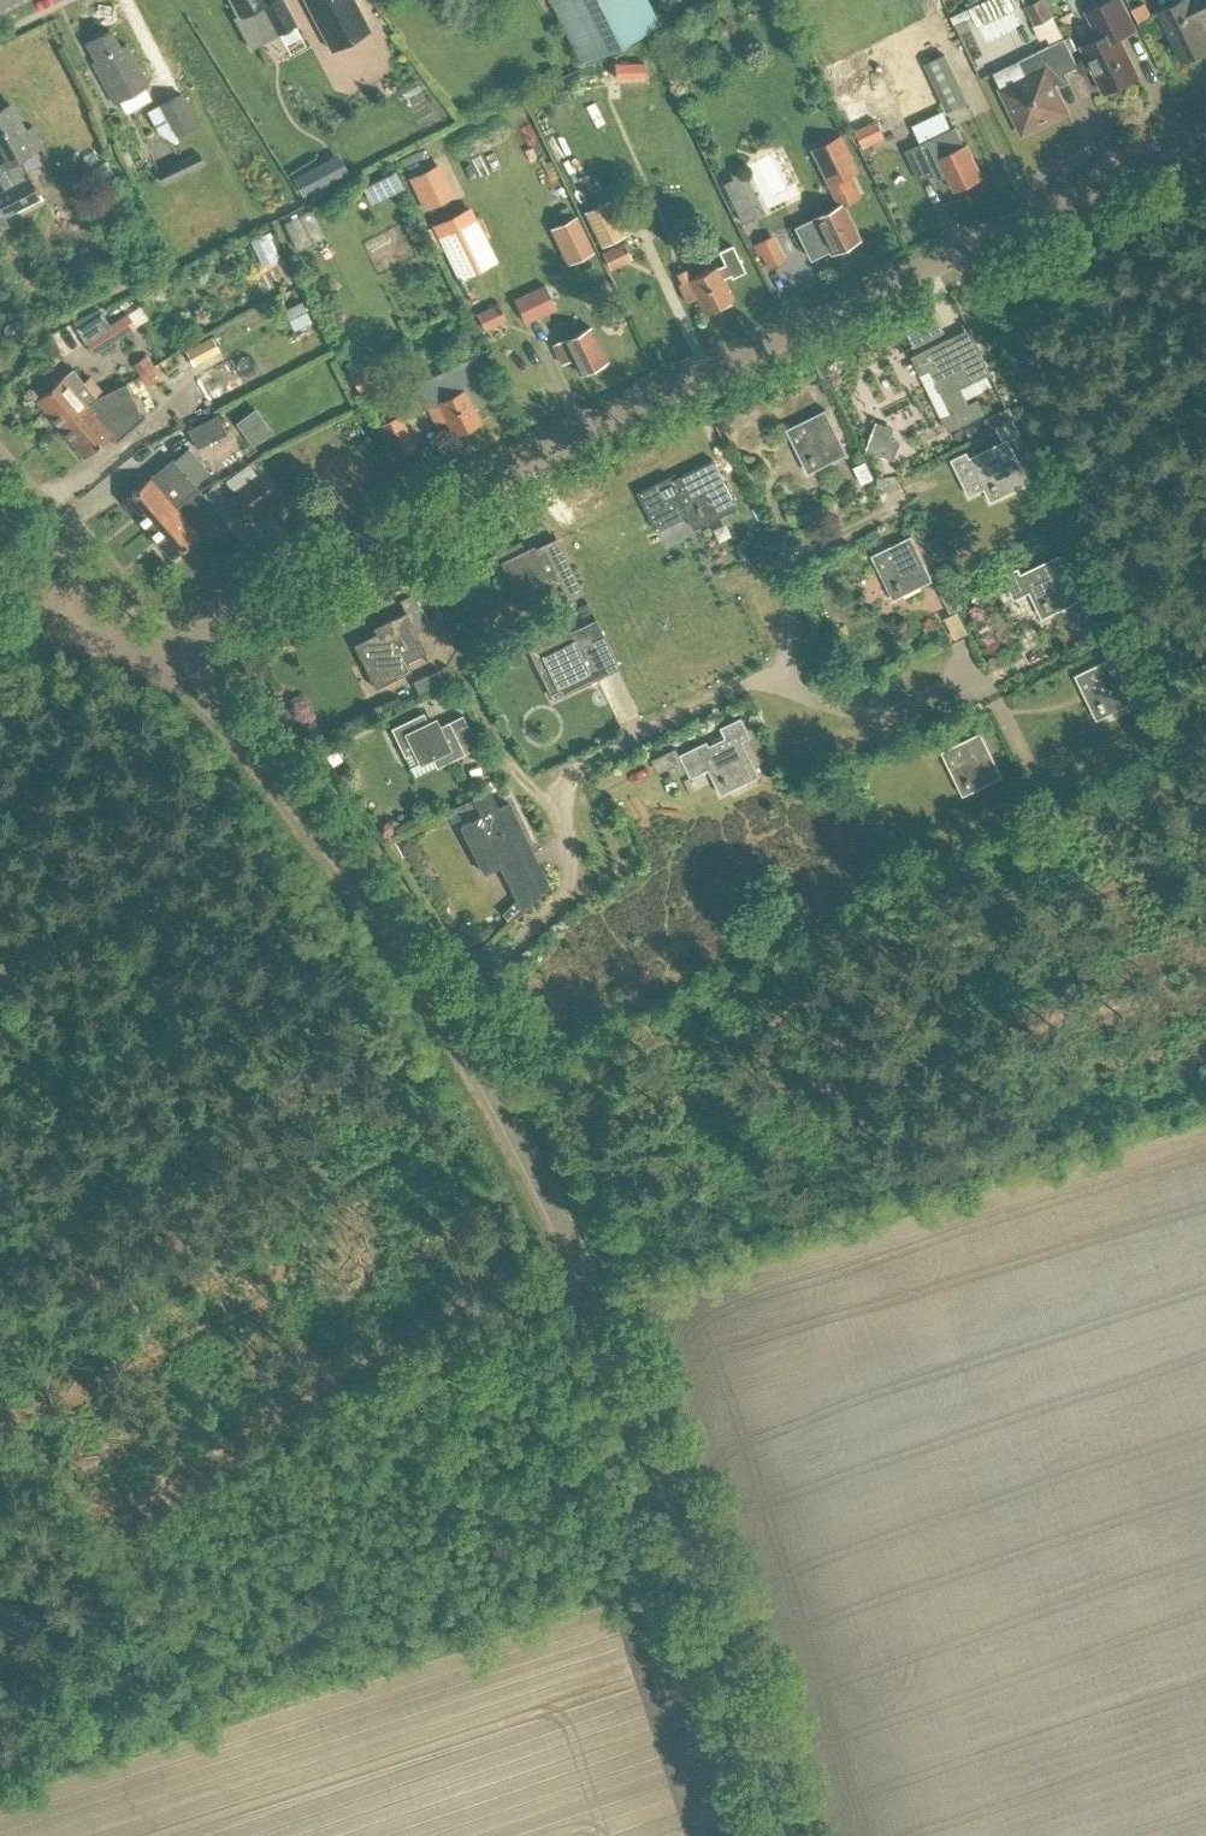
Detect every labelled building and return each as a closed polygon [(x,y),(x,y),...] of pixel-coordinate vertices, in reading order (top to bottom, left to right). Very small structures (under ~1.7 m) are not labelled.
[(239,14),(235,17),(251,48),(261,43),(259,39),(265,36),(267,39),(296,24),(283,0),(269,0),(268,1),(267,0),(232,0),(239,14)] [(331,50),(369,29),(354,0),(305,0),(331,50)] [(582,62),(659,23),(648,0),(551,0),(582,62)] [(1011,0),(980,0),(969,6),(977,23),(1014,5),(1011,0)] [(1047,0),(1033,0),(1025,4),(1035,23),(1053,13),(1047,0)] [(1082,45),(1105,92),(1140,75),(1120,35),(1136,28),(1123,0),(1110,0),(1088,11),(1101,38),(1084,46),(1084,44),(1082,45)] [(1159,11),(1181,55),(1205,43),(1205,28),(1203,21),(1205,19),(1205,0),(1177,0),(1178,2),(1159,11)] [(149,84),(127,42),(121,45),(111,27),(84,41),(95,61),(91,62),(113,103),(149,84)] [(1019,60),(1027,76),(1002,88),(1024,132),(1067,111),(1052,79),(1079,66),(1065,37),(1019,60)] [(928,63),(950,112),(973,102),(951,52),(928,63)] [(647,61),(618,63),(619,79),(648,77),(647,61)] [(889,133),(909,125),(888,73),(838,94),(853,129),(882,117),(889,133)] [(197,122),(181,92),(158,104),(174,134),(197,122)] [(6,224),(2,215),(39,196),(29,177),(26,179),(16,160),(42,146),(32,126),(24,131),(9,103),(0,108),(0,159),(3,165),(0,166),(0,181),(4,190),(0,192),(0,227),(6,224)] [(874,120),(847,132),(854,148),(881,135),(874,120)] [(984,177),(967,142),(964,144),(955,126),(920,142),(929,161),(938,179),(948,174),(956,190),(984,177)] [(810,148),(827,185),(858,170),(840,133),(810,148)] [(305,200),(352,172),(338,149),(291,176),(305,200)] [(199,152),(157,172),(162,183),(204,163),(199,152)] [(441,162),(410,178),(428,211),(458,194),(441,162)] [(373,201),(406,189),(400,172),(367,185),(373,201)] [(625,227),(600,173),(569,187),(594,241),(625,227)] [(842,204),(804,222),(813,241),(822,236),(830,251),(858,238),(842,204)] [(287,223),(299,248),(325,235),(313,210),(287,223)] [(570,265),(597,252),(580,215),(553,228),(570,265)] [(785,261),(773,233),(755,241),(768,269),(785,261)] [(630,258),(622,241),(601,251),(610,268),(630,258)] [(716,265),(690,278),(686,269),(677,273),(682,282),(678,283),(687,302),(697,297),(705,312),(733,299),(716,265)] [(513,298),(525,323),(556,308),(544,283),(513,298)] [(503,308),(482,318),(488,329),(509,320),(503,308)] [(93,354),(136,326),(126,312),(84,340),(93,354)] [(591,326),(553,344),(561,362),(571,357),(579,373),(607,360),(591,326)] [(194,363),(222,354),(215,336),(188,345),(194,363)] [(912,356),(934,401),(949,431),(961,424),(984,413),(978,399),(969,404),(961,387),(973,381),(952,337),(912,356)] [(345,361),(360,391),(382,381),(367,351),(345,361)] [(146,355),(133,365),(150,386),(163,376),(146,355)] [(64,375),(36,399),(61,427),(96,397),(97,396),(73,368),(64,375)] [(61,427),(85,456),(112,433),(117,439),(116,439),(117,441),(145,416),(144,415),(143,416),(126,382),(97,396),(96,397),(61,427)] [(465,387),(427,405),(436,423),(446,418),(454,434),(481,421),(465,387)] [(255,445),(275,431),(258,408),(239,422),(255,445)] [(827,409),(788,429),(809,473),(849,454),(827,409)] [(196,447),(226,432),(217,413),(187,429),(196,447)] [(396,459),(420,446),(403,414),(378,428),(396,459)] [(882,436),(873,433),(867,447),(876,451),(882,436)] [(1009,438),(970,457),(992,502),(1031,482),(1009,438)] [(172,457),(123,500),(147,529),(197,486),(172,457)] [(671,476),(639,491),(658,530),(689,515),(696,529),(739,508),(715,459),(673,480),(671,476)] [(258,472),(223,498),(241,524),(277,498),(258,472)] [(219,512),(197,486),(147,529),(172,557),(199,533),(202,537),(223,519),(218,513),(219,512)] [(912,535),(873,555),(894,599),(934,580),(912,535)] [(488,556),(502,585),(514,580),(518,589),(527,584),(533,596),(562,582),(546,549),(535,554),(532,548),(526,551),(521,540),(488,556)] [(1060,554),(1021,573),(1043,618),(1082,599),(1060,554)] [(962,607),(954,590),(942,595),(951,613),(962,607)] [(415,629),(428,623),(413,593),(400,599),(406,611),(374,627),(377,633),(354,644),(376,687),(411,670),(407,661),(426,652),(415,629)] [(562,633),(530,648),(544,677),(552,673),(558,687),(573,680),(577,688),(603,675),(587,642),(579,646),(576,638),(566,643),(562,633)] [(1116,656),(1076,675),(1098,719),(1137,700),(1116,656)] [(422,693),(448,682),(443,671),(418,681),(422,693)] [(430,724),(424,712),(392,728),(405,756),(417,750),(421,760),(431,755),(437,767),(465,753),(449,721),(438,727),(435,721),(430,724)] [(709,740),(682,752),(693,776),(711,768),(722,793),(761,775),(740,730),(711,744),(709,740)] [(982,732),(942,751),(964,796),(1003,776),(982,732)] [(474,847),(487,873),(535,849),(511,803),(500,808),(491,790),(477,798),(485,815),(481,817),(492,839),(474,847)] [(476,799),(459,805),(464,822),(482,816),(476,799)] [(553,885),(544,869),(528,877),(537,893),(553,885)] [(511,918),(526,906),(520,900),(506,913),(511,918)]
